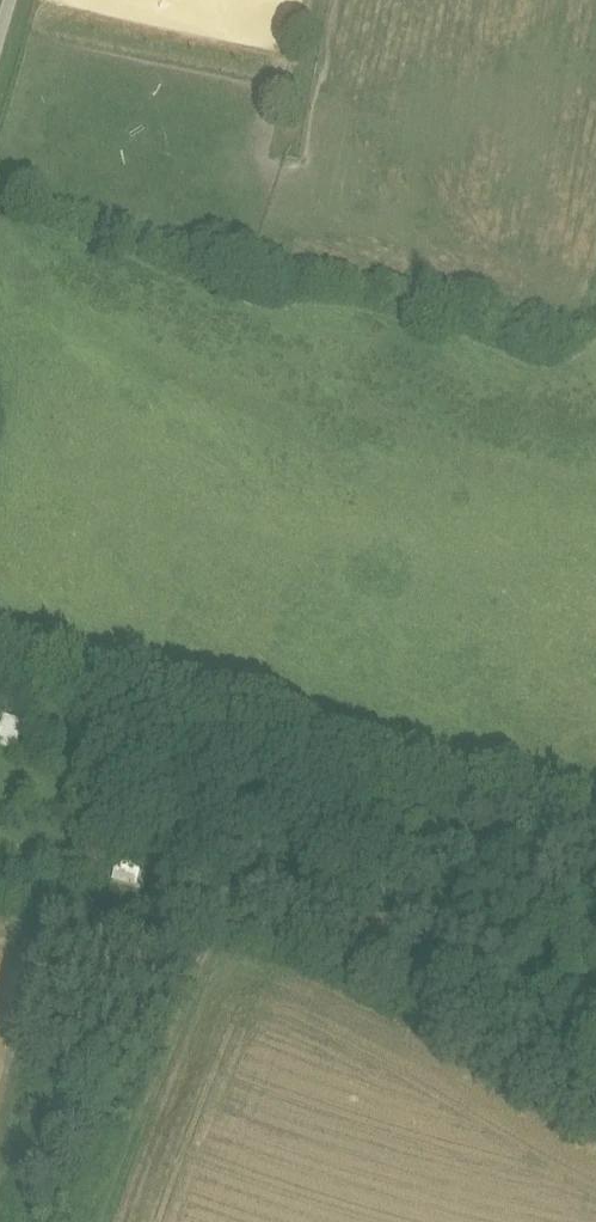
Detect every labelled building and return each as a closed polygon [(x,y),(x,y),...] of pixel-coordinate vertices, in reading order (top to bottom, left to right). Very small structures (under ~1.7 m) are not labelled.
[(0,712),(0,756),(8,759),(11,750),(18,752),(28,720),(0,712)]
